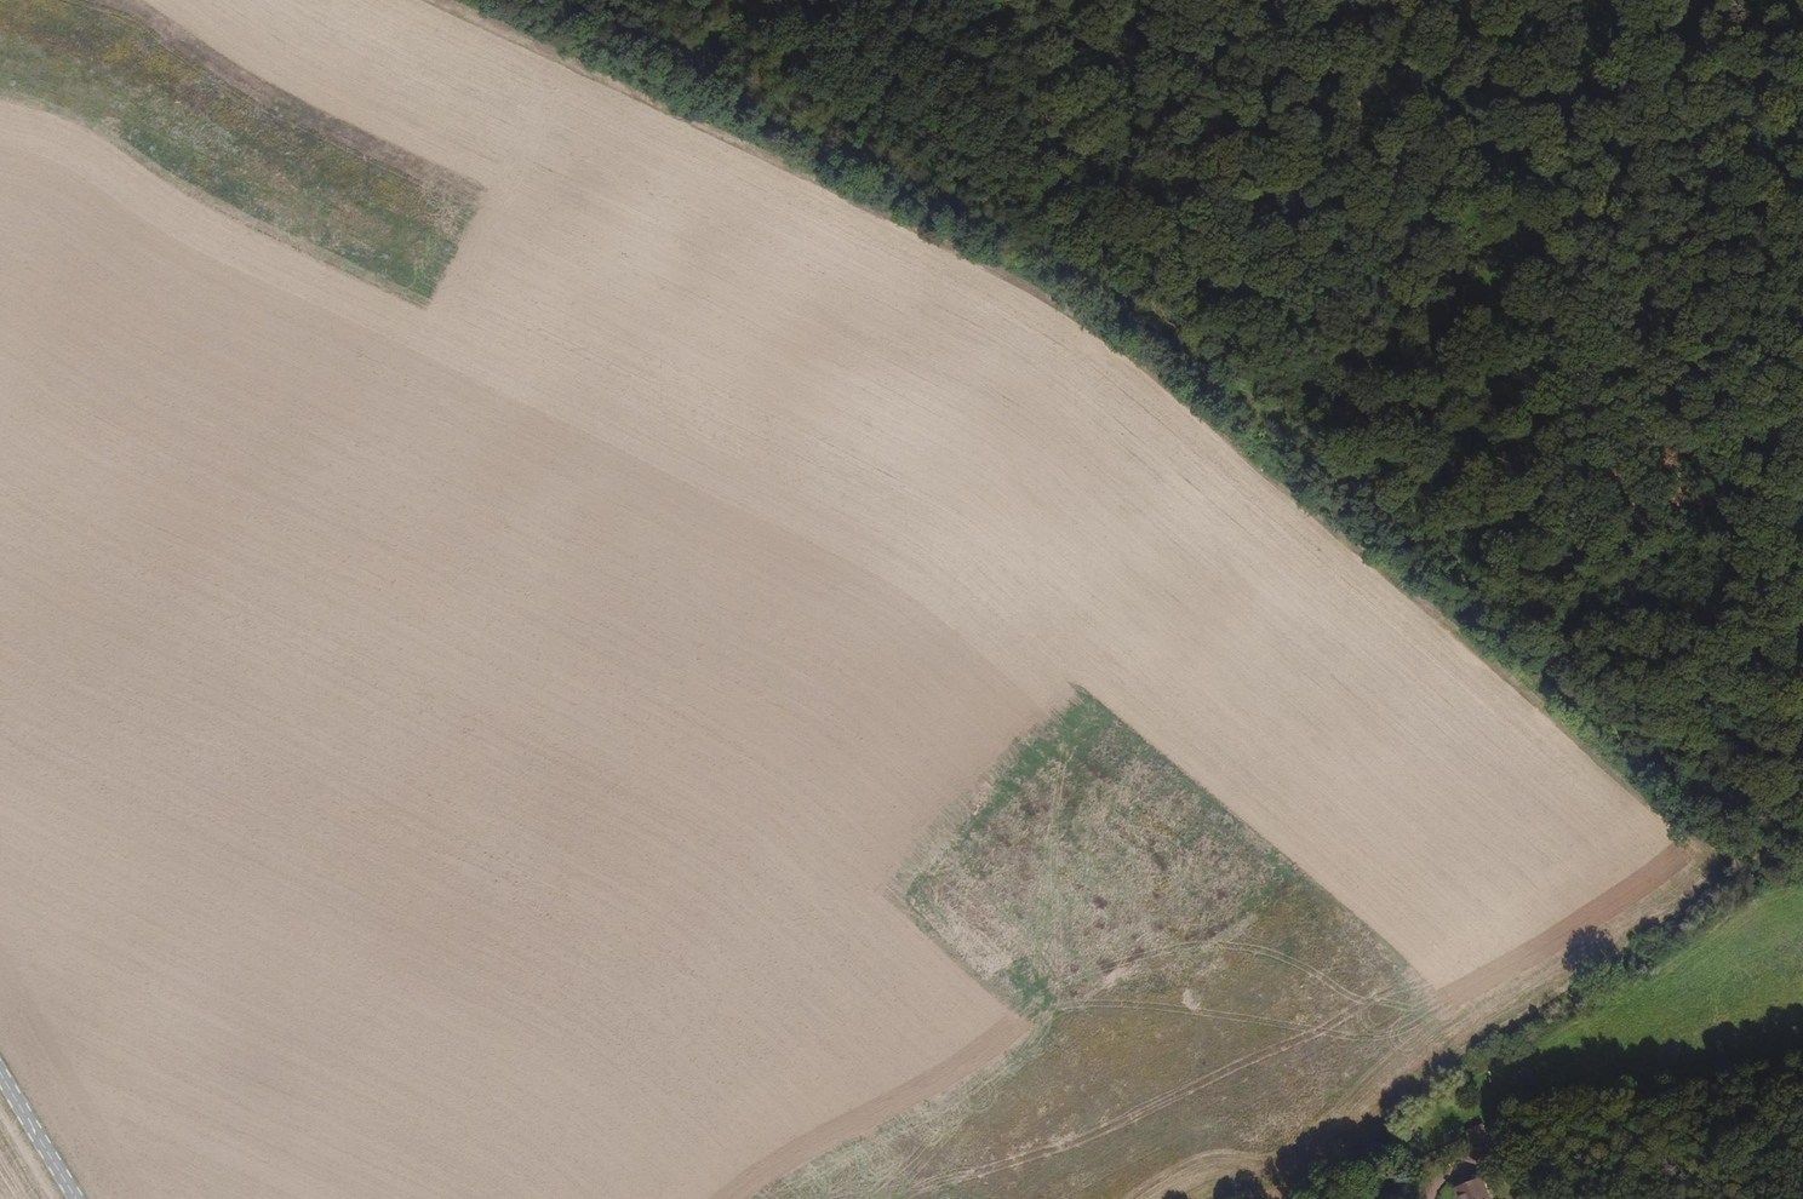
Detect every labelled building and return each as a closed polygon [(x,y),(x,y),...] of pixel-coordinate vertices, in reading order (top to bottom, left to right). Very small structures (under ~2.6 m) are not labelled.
[(1473,1144),(1490,1137),(1485,1122),(1468,1129),(1473,1144)] [(1507,1149),(1503,1137),(1487,1143),(1491,1155),(1507,1149)] [(1454,1175),(1456,1182),(1466,1179),(1464,1173),(1454,1175)] [(1456,1182),(1461,1198),(1487,1198),(1480,1175),(1466,1179),(1456,1182)]
